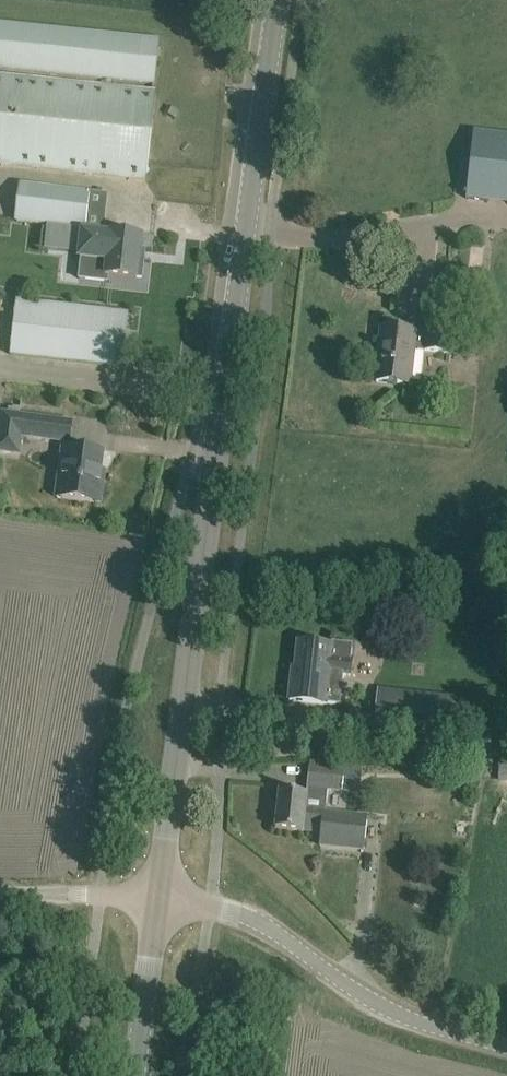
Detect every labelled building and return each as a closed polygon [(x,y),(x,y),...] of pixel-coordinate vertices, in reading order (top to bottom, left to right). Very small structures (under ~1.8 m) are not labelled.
[(112,80),(155,85),(159,40),(0,23),(0,69),(107,80),(107,86),(0,74),(0,165),(145,180),(154,93),(111,88),(112,80)] [(506,204),(506,137),(474,133),(466,199),(506,204)] [(20,184),(14,221),(85,229),(89,194),(107,196),(107,195),(20,184)] [(82,232),(79,259),(81,259),(79,279),(108,283),(108,277),(137,280),(137,279),(142,279),(144,263),(139,263),(141,238),(110,234),(110,236),(82,232)] [(381,329),(379,349),(383,350),(414,353),(415,350),(450,354),(451,354),(472,357),(475,323),(455,321),(458,293),(432,290),(427,335),(381,329)] [(10,355),(100,365),(122,367),(128,314),(107,311),(16,301),(10,355)] [(414,353),(383,350),(380,381),(375,380),(375,381),(411,385),(414,353)] [(19,455),(22,437),(69,443),(72,423),(0,414),(0,452),(19,455)] [(63,449),(57,498),(100,504),(103,482),(99,482),(103,454),(63,449)] [(292,677),(289,700),(338,705),(341,675),(349,676),(353,645),(335,643),(335,646),(299,643),(295,677),(292,677)] [(374,726),(429,732),(428,742),(456,746),(459,722),(431,718),(434,695),(378,689),(374,726)] [(469,754),(469,770),(482,770),(482,754),(469,754)] [(307,794),(305,811),(314,812),(326,813),(328,793),(343,794),(345,768),(319,766),(311,765),(308,791),(307,790),(307,794)] [(303,831),(312,832),(314,812),(305,811),(307,794),(280,791),(276,830),(303,833),(303,831)] [(314,812),(312,832),(321,833),(320,846),(364,850),(367,817),(326,813),(314,812)]
